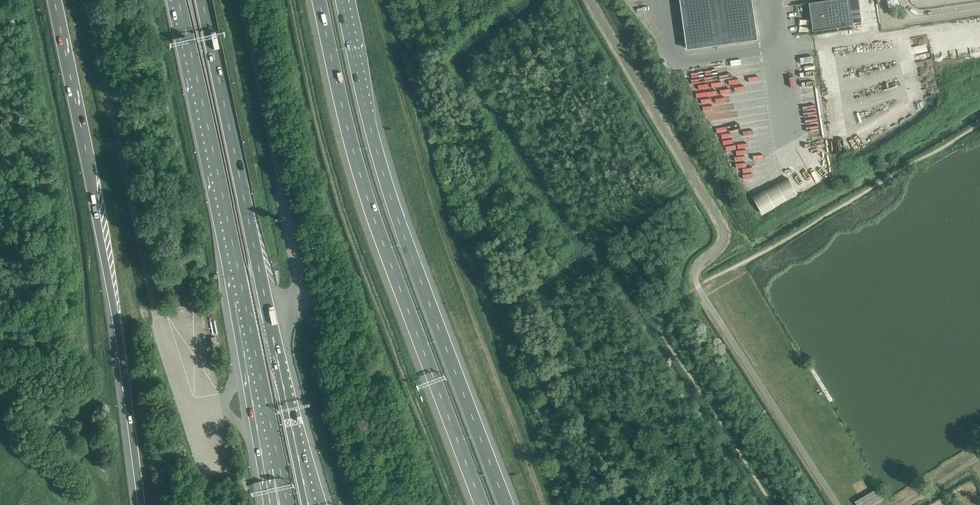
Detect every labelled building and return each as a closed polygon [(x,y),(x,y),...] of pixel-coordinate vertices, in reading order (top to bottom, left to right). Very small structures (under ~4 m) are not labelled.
[(687,50),(758,40),(752,0),(680,0),(687,50)] [(809,3),(813,31),(853,25),(850,0),(827,0),(809,3)] [(888,1),(887,1),(888,5),(889,9),(902,5),(900,1),(899,0),(888,0),(888,1)] [(740,120),(761,118),(760,108),(739,110),(740,120)] [(753,195),(763,213),(798,194),(789,176),(753,195)] [(883,499),(877,488),(855,501),(857,504),(873,504),(883,499)]
